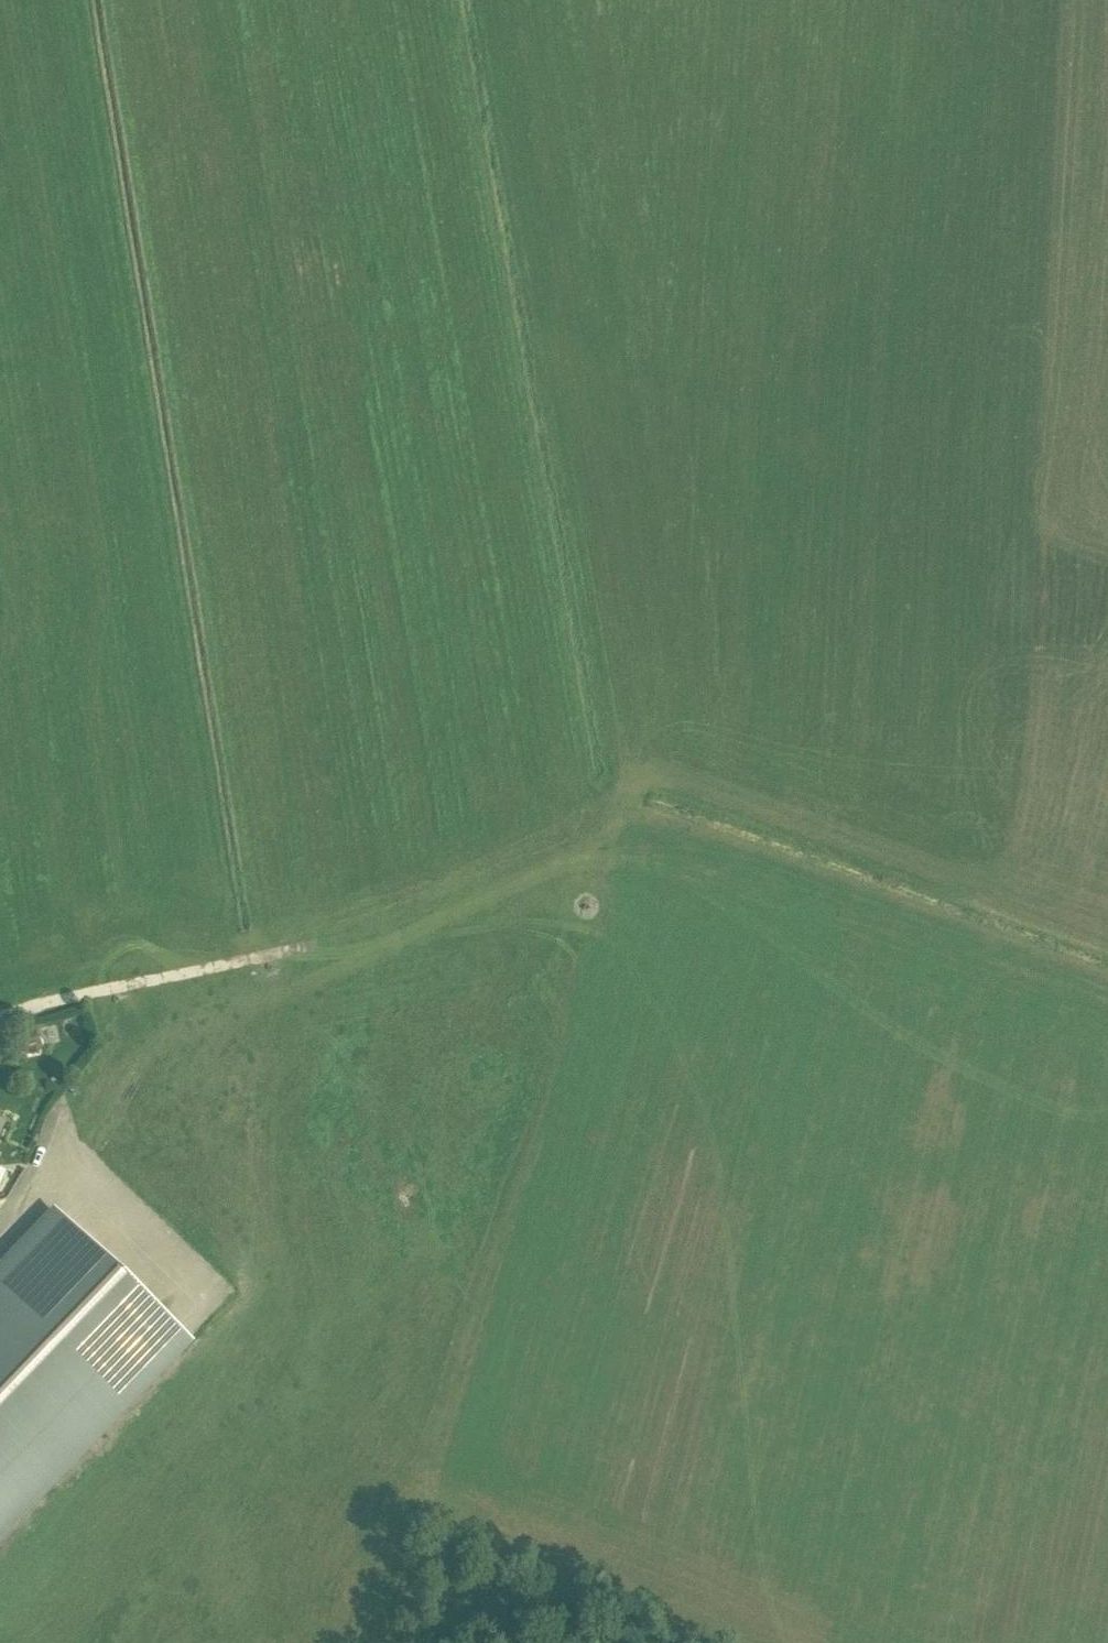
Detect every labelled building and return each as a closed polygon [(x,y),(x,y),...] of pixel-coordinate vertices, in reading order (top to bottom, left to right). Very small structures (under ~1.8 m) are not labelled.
[(190,1340),(57,1212),(0,1271),(0,1538),(190,1340)]
